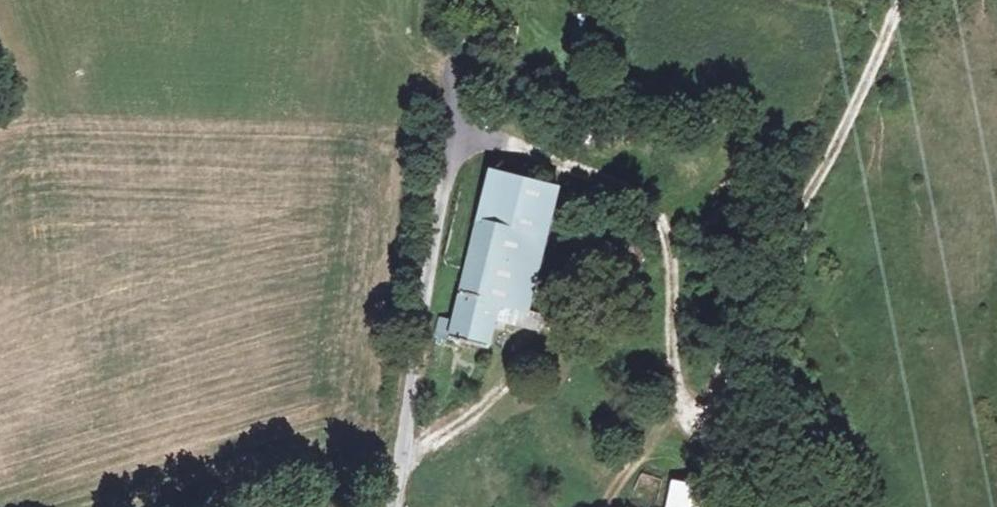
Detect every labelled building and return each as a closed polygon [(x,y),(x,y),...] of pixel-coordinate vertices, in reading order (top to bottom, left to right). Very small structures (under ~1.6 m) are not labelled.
[(589,30),(578,27),(574,41),(586,44),(589,30)] [(494,174),(484,219),(556,236),(567,191),(494,174)] [(556,236),(484,219),(452,348),(499,360),(508,328),(540,336),(546,315),(536,313),(556,236)] [(723,491),(676,481),(669,506),(720,506),(723,491)]
